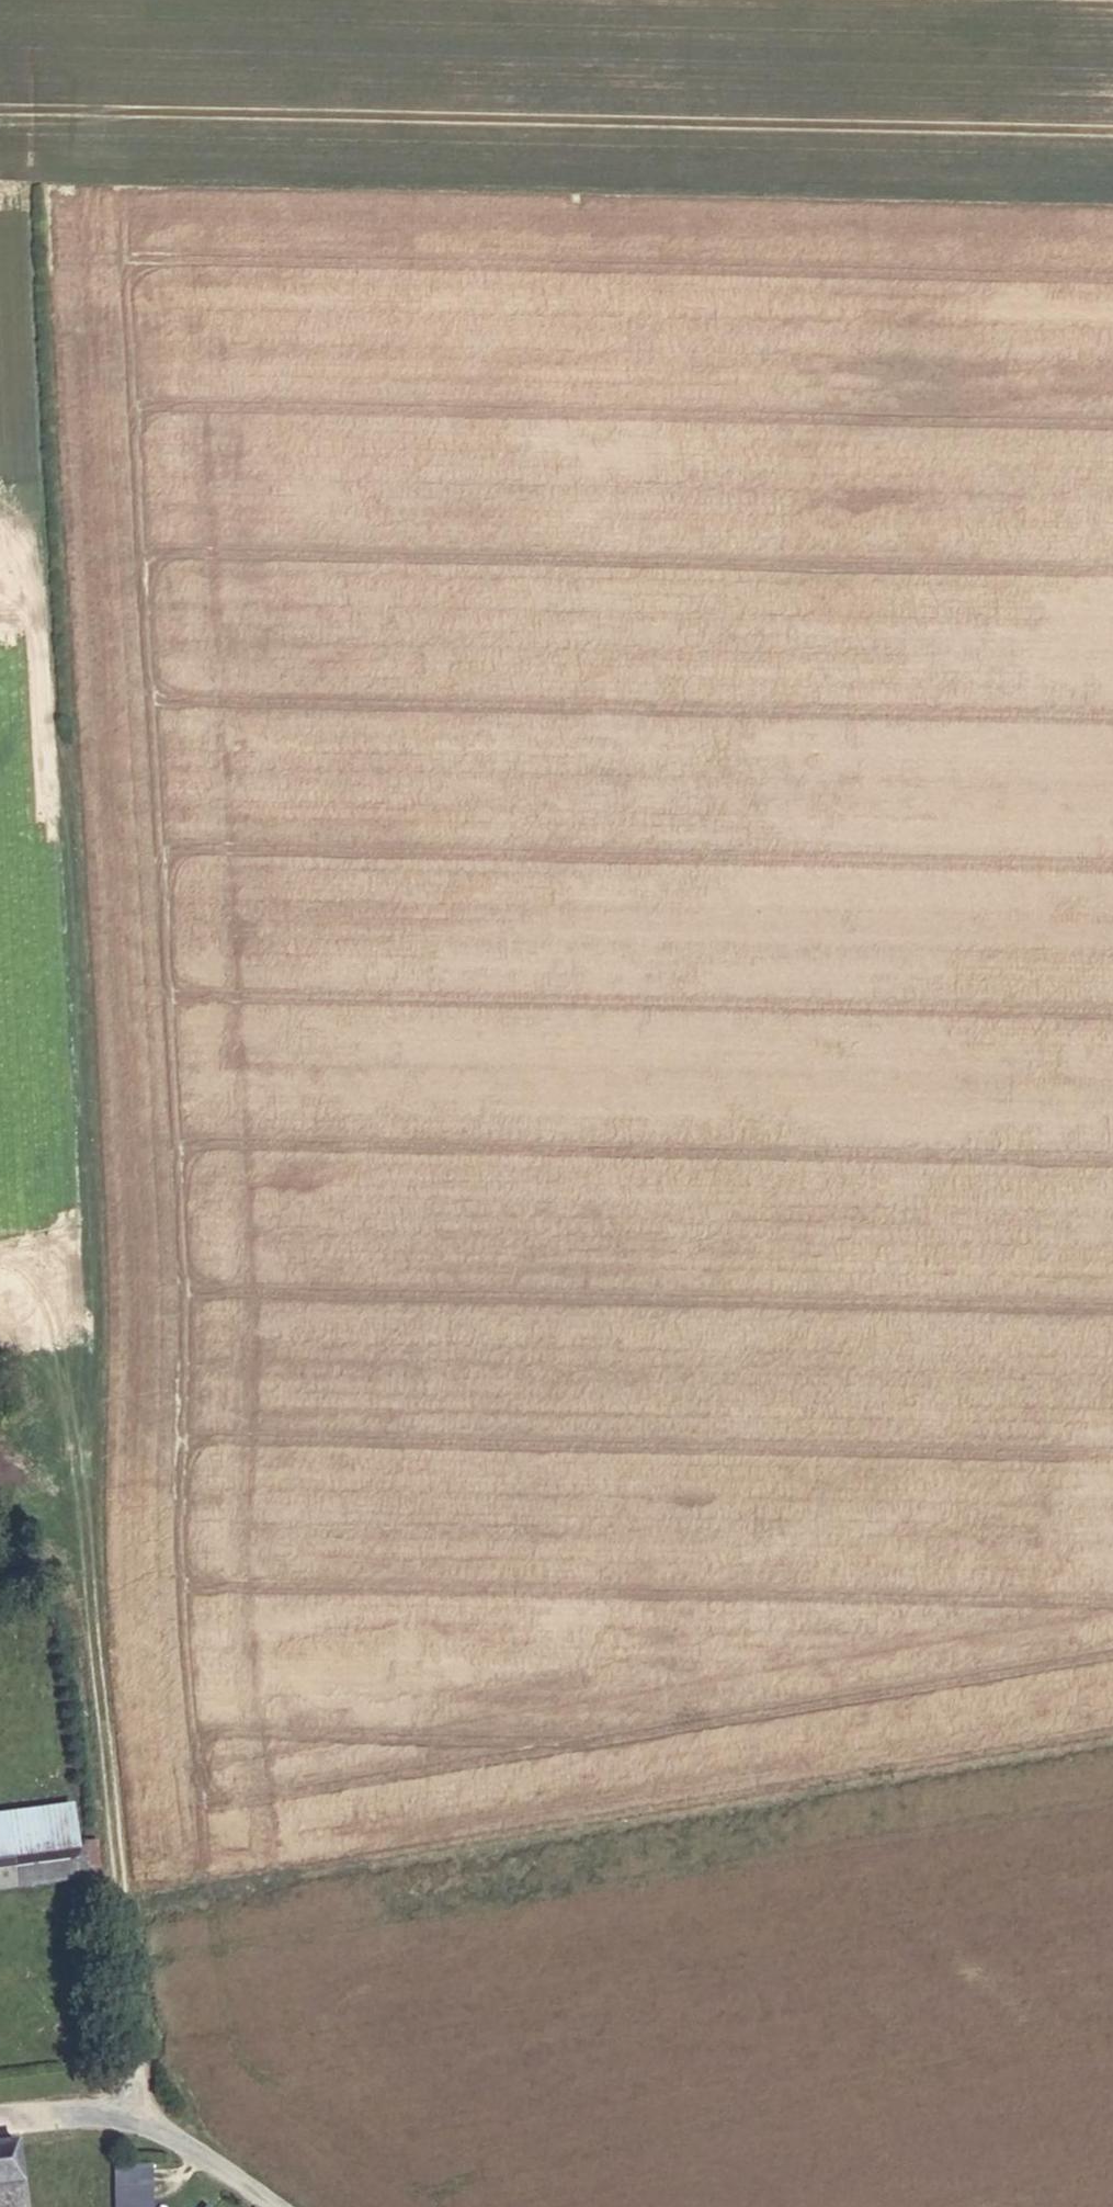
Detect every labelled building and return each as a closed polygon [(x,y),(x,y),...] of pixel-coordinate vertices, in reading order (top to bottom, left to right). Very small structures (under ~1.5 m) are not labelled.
[(0,1837),(0,1872),(81,1858),(76,1825),(0,1837)] [(9,2172),(4,2139),(0,2139),(0,2173),(9,2172)] [(150,2161),(113,2161),(114,2206),(150,2206),(150,2161)] [(9,2172),(0,2173),(0,2206),(15,2206),(9,2172)] [(200,2197),(192,2206),(212,2206),(200,2197)]
